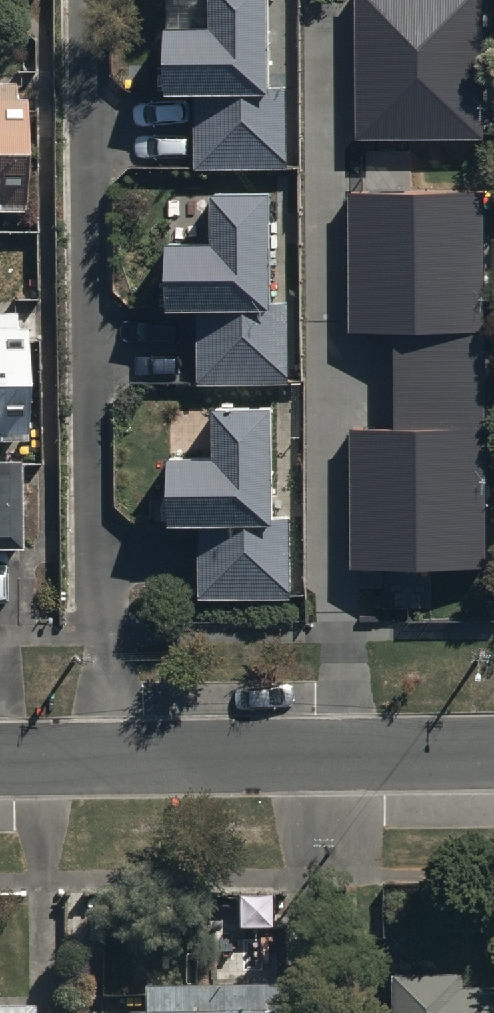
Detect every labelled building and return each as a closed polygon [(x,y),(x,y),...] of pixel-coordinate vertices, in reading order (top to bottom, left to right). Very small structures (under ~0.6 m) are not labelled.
[(271,0),(190,0),(190,27),(163,27),(164,99),(192,99),(193,171),(303,170),(303,132),(286,132),(286,88),(272,88),(271,0)] [(355,141),(484,141),(484,0),(355,0),(355,141)] [(23,100),(14,100),(14,81),(0,80),(0,210),(22,210),(23,100)] [(486,192),(348,192),(349,334),(394,333),(395,429),(347,429),(348,571),(488,570),(486,192)] [(270,305),(268,194),(210,195),(210,244),(161,245),(162,312),(193,312),(194,387),(286,386),(285,305),(270,305)] [(24,443),(24,328),(17,328),(17,313),(0,313),(0,443),(24,443)] [(271,520),(270,408),(209,409),(210,457),(165,457),(166,527),(196,526),(197,600),(288,599),(288,520),(271,520)] [(0,462),(0,551),(19,551),(19,462),(0,462)] [(460,991),(460,983),(390,983),(391,1012),(493,1012),(493,991),(460,991)] [(282,992),(142,996),(142,1012),(283,1012),(282,992)]
